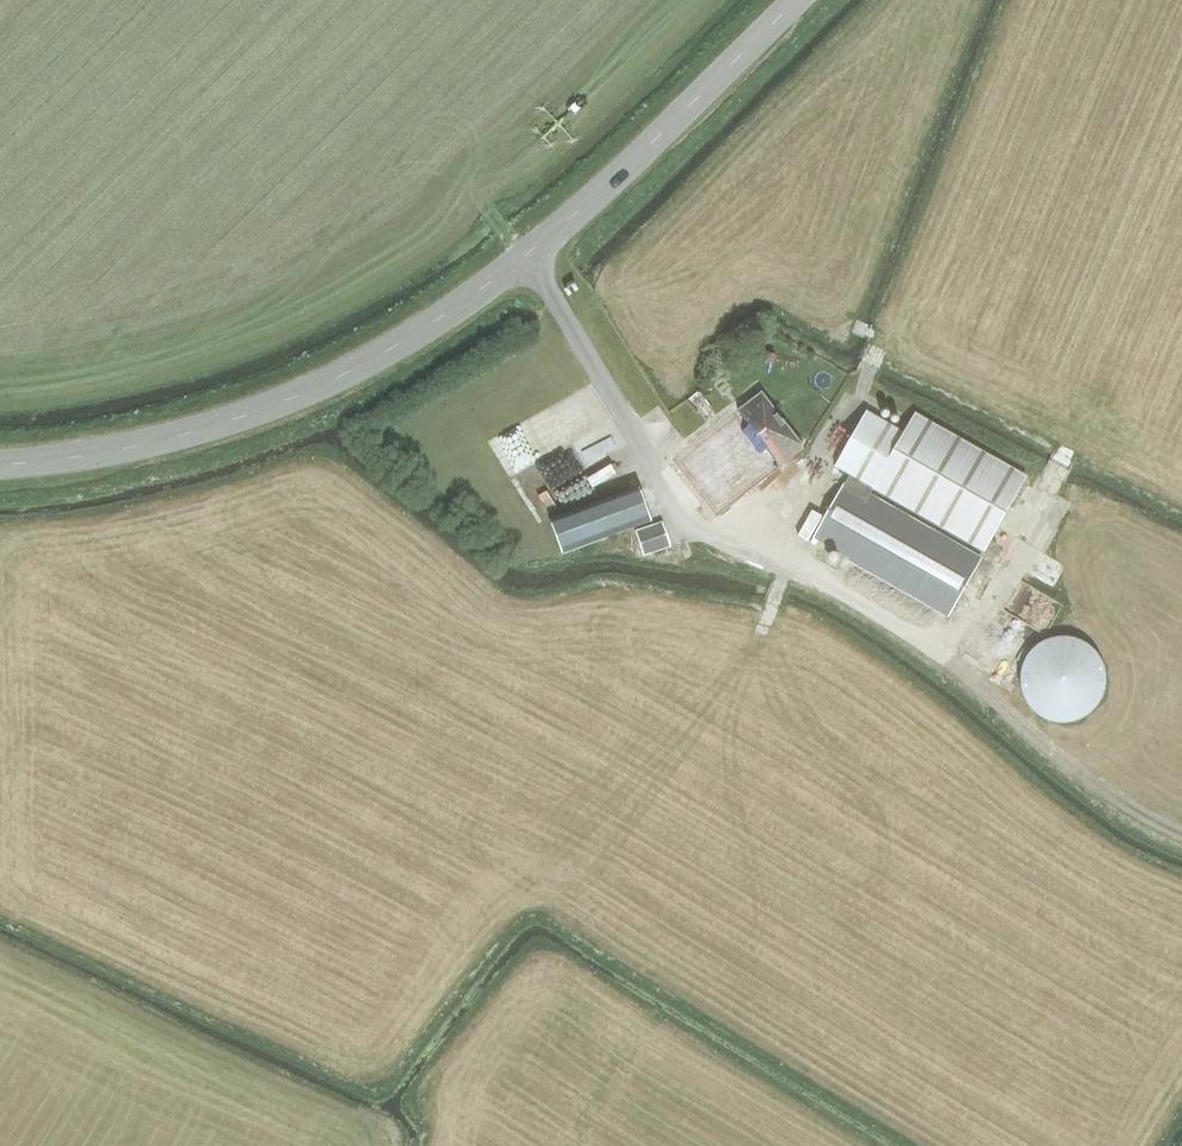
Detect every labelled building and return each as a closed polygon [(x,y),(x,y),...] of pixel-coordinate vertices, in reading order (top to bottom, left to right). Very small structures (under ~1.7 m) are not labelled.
[(672,459),(704,500),(705,499),(718,515),(804,448),(761,394),(740,411),(738,408),(672,459)] [(845,484),(868,498),(873,490),(983,553),(1026,477),(916,414),(905,434),(867,412),(835,467),(850,475),(845,484)] [(979,561),(845,484),(814,539),(948,616),(979,561)] [(549,521),(561,554),(652,521),(640,488),(549,521)] [(663,524),(635,533),(643,556),(654,552),(656,560),(673,555),(663,524)] [(1064,584),(1067,570),(1048,565),(1045,579),(1064,584)] [(1057,723),(1062,723),(1067,723),(1071,722),(1074,721),(1078,720),(1082,718),(1085,716),(1089,714),(1092,711),(1095,709),(1097,705),(1099,702),(1101,698),(1103,695),(1104,691),(1105,687),(1105,683),(1106,679),(1105,675),(1105,671),(1103,667),(1102,663),(1100,660),(1098,656),(1096,653),(1093,650),(1090,647),(1087,645),(1084,642),(1080,641),(1076,639),(1072,638),(1068,637),(1063,637),(1058,637),(1054,638),(1051,639),(1047,640),(1043,642),(1039,644),(1036,646),(1033,649),(1030,652),(1028,655),(1025,658),(1024,662),(1022,665),(1021,669),(1020,673),(1020,677),(1019,681),(1020,685),(1020,689),(1021,693),(1023,697),(1025,701),(1027,704),(1029,707),(1032,710),(1035,713),(1038,715),(1041,718),(1045,719),(1049,721),(1053,722),(1057,723)]
